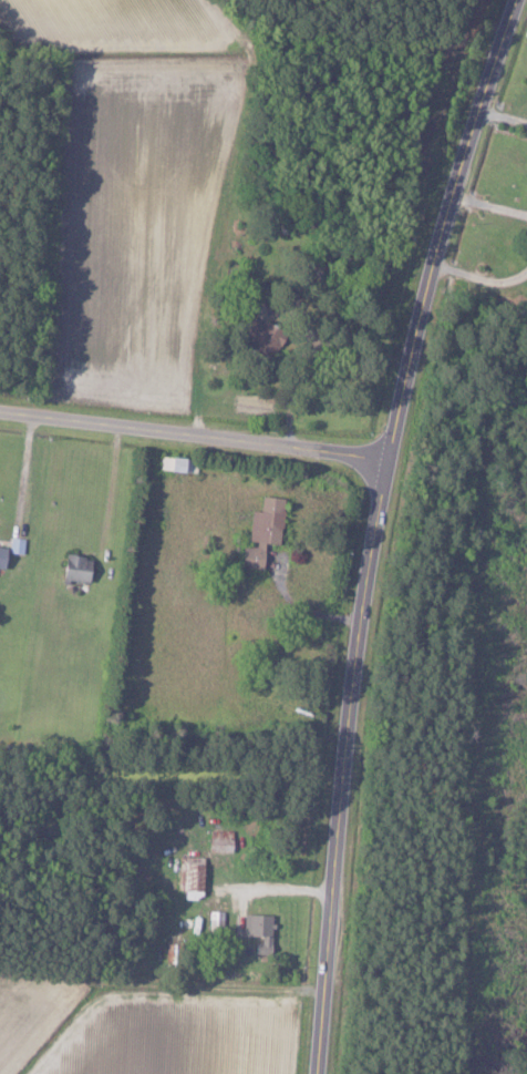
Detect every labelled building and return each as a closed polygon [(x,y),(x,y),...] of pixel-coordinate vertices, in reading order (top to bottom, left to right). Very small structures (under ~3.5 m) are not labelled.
[(178,456),(157,456),(157,470),(178,471),(178,456)] [(281,498),(258,496),(257,510),(249,510),(246,544),(241,544),(239,567),(261,569),(263,542),(277,544),(281,498)] [(91,559),(62,554),(58,578),(87,583),(91,559)] [(207,852),(231,851),(230,830),(206,831),(207,852)] [(180,890),(200,890),(199,856),(179,857),(180,890)] [(223,912),(208,911),(207,934),(223,934),(223,912)] [(234,936),(244,936),(245,915),(234,914),(234,936)]
